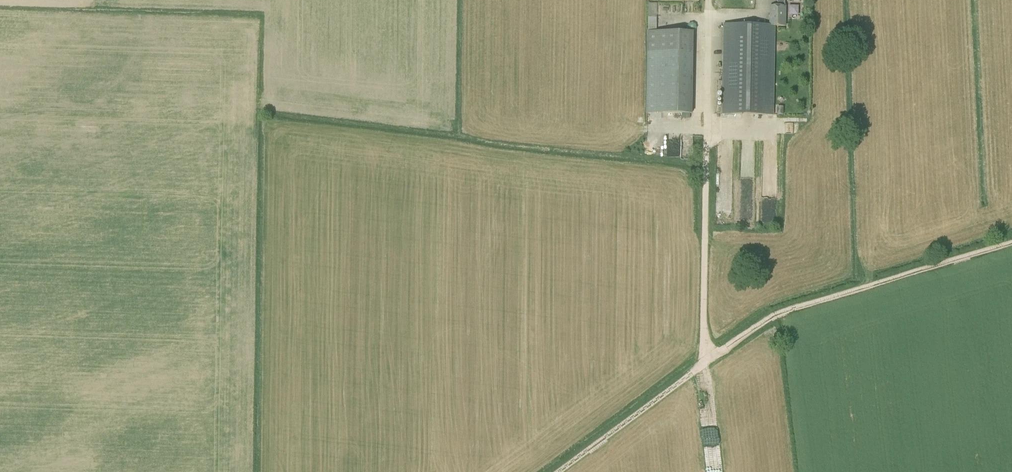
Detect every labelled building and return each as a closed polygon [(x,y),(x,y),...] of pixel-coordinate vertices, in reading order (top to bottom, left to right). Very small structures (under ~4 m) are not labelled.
[(722,115),(774,116),(776,26),(786,27),(786,7),(785,7),(785,0),(801,1),(801,0),(777,0),(777,6),(770,6),(769,25),(723,24),(722,115)] [(646,113),(691,114),(693,32),(656,32),(656,24),(648,24),(646,113)]
